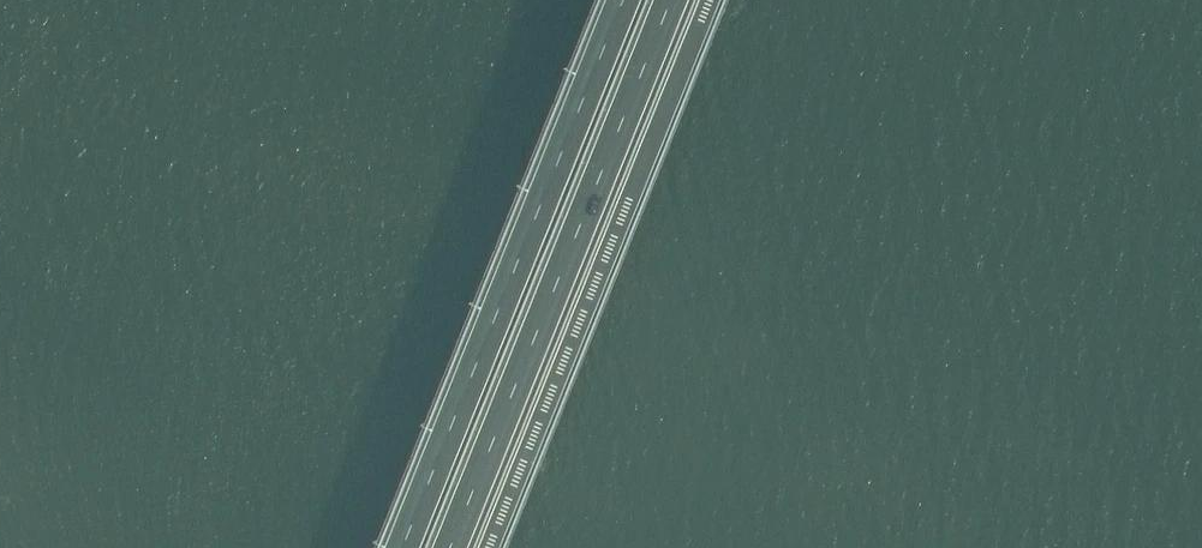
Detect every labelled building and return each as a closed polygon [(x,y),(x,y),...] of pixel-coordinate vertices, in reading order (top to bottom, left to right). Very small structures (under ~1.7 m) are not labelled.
[(736,10),(739,10),(742,10),(744,9),(746,7),(748,5),(748,2),(748,0),(712,0),(736,10)]
